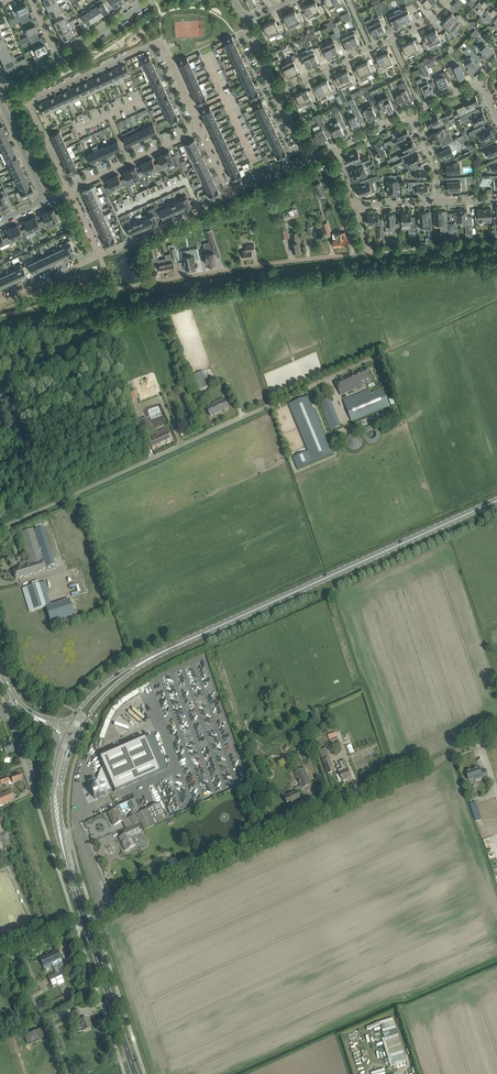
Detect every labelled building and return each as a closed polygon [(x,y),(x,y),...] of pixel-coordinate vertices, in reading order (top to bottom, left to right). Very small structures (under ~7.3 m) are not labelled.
[(49,10),(59,6),(57,0),(47,5),(49,10)] [(110,5),(106,0),(100,0),(96,2),(104,14),(109,11),(107,7),(110,5)] [(335,6),(332,0),(325,0),(327,4),(324,5),(327,11),(330,10),(329,8),(335,6)] [(335,6),(336,9),(342,6),(343,7),(346,6),(343,0),(332,0),(335,6)] [(400,9),(401,11),(406,21),(412,18),(409,12),(412,11),(409,4),(413,3),(410,0),(409,0),(409,1),(405,3),(406,6),(400,9)] [(433,3),(429,0),(415,0),(421,6),(423,3),(428,8),(433,3)] [(456,9),(460,5),(463,2),(461,0),(458,0),(452,6),(456,9)] [(484,0),(480,0),(475,6),(477,8),(476,9),(481,14),(485,7),(486,8),(490,3),(486,0),(484,0)] [(22,17),(28,15),(27,11),(28,10),(27,8),(28,7),(25,2),(20,4),(20,3),(21,6),(14,9),(17,15),(18,16),(21,15),(22,17)] [(99,18),(104,14),(96,2),(96,3),(95,4),(93,4),(91,5),(92,8),(99,18)] [(310,4),(315,15),(321,12),(321,14),(325,12),(322,6),(319,8),(316,2),(310,4)] [(307,13),(304,14),(306,21),(310,19),(310,20),(316,18),(315,15),(310,4),(304,7),(307,13)] [(379,16),(373,19),(374,21),(375,23),(380,34),(380,33),(385,30),(383,24),(386,23),(383,17),(382,16),(383,15),(379,6),(378,4),(374,5),(378,15),(379,16)] [(59,6),(49,10),(52,16),(56,14),(58,17),(65,14),(63,11),(64,10),(62,5),(59,6)] [(490,22),(494,16),(496,13),(496,10),(494,8),(493,9),(491,6),(481,17),(484,19),(485,18),(490,22)] [(93,21),(99,18),(92,8),(87,11),(93,21)] [(400,9),(394,12),(395,14),(400,24),(406,21),(401,11),(400,9)] [(93,21),(87,11),(86,10),(85,11),(84,11),(82,12),(82,13),(80,14),(79,15),(80,16),(82,15),(86,22),(88,25),(93,21)] [(301,15),(298,17),(295,11),(289,13),(295,26),(304,22),(301,15)] [(388,22),(391,21),(394,27),(400,24),(395,14),(394,12),(385,16),(388,22)] [(286,22),(283,24),(286,30),(289,29),(290,30),(296,28),(295,26),(289,13),(289,14),(284,17),(286,22)] [(447,17),(456,26),(456,25),(460,21),(465,26),(467,23),(459,15),(457,17),(452,13),(448,17),(447,17)] [(58,28),(67,24),(69,23),(65,14),(58,17),(59,20),(55,22),(58,28)] [(23,29),(35,24),(33,19),(31,20),(28,15),(22,17),(21,15),(18,16),(9,21),(11,25),(20,21),(21,22),(20,22),(23,29)] [(447,17),(443,22),(448,27),(445,29),(446,30),(445,31),(449,39),(459,29),(456,26),(447,17)] [(281,32),(284,31),(281,25),(278,26),(275,20),(270,23),(269,23),(276,37),(282,34),(281,32)] [(368,31),(371,30),(374,36),(380,34),(374,21),(365,25),(368,31)] [(61,34),(73,27),(70,22),(69,23),(67,24),(58,28),(61,34)] [(263,25),(266,32),(263,33),(266,40),(275,35),(269,23),(263,25)] [(31,37),(37,34),(36,31),(37,30),(36,27),(37,27),(35,24),(23,29),(26,35),(27,35),(27,36),(30,35),(31,37)] [(73,27),(61,34),(65,39),(69,37),(71,41),(77,38),(72,31),(75,29),(74,27),(73,27)] [(357,38),(357,37),(359,35),(360,35),(357,29),(354,30),(353,30),(347,33),(348,35),(353,46),(359,43),(357,38)] [(430,32),(435,43),(436,44),(441,42),(442,42),(445,41),(442,34),(439,36),(436,29),(430,32)] [(347,32),(343,34),(341,35),(341,34),(340,32),(336,34),(337,37),(338,37),(341,44),(345,42),(345,43),(347,48),(353,45),(353,46),(348,35),(347,33),(347,32)] [(429,46),(435,43),(430,32),(430,33),(424,35),(427,41),(424,43),(427,49),(430,48),(429,46)] [(32,49),(44,43),(42,39),(40,40),(39,39),(37,34),(31,37),(30,35),(27,36),(18,40),(20,45),(29,41),(30,42),(29,42),(32,49)] [(304,37),(303,38),(305,42),(313,39),(311,34),(304,37)] [(495,48),(482,35),(479,38),(480,46),(478,48),(481,51),(483,57),(487,56),(488,57),(494,51),(490,48),(492,45),(495,48)] [(235,42),(232,36),(224,40),(226,46),(235,42)] [(8,44),(7,41),(5,42),(4,39),(5,38),(0,40),(0,48),(8,44)] [(328,44),(333,55),(333,54),(339,52),(336,46),(339,44),(337,38),(333,40),(327,42),(328,44)] [(408,42),(413,53),(419,50),(420,52),(423,51),(420,44),(417,46),(414,40),(408,42)] [(237,47),(235,42),(226,46),(229,51),(237,47)] [(408,56),(413,53),(408,42),(408,43),(402,46),(405,51),(402,53),(405,59),(408,58),(408,56)] [(46,54),(47,54),(45,50),(47,50),(46,47),(47,47),(46,46),(46,47),(44,43),(32,49),(35,55),(36,55),(37,58),(46,54)] [(11,51),(10,48),(8,49),(7,45),(8,44),(0,48),(0,56),(11,51)] [(327,58),(333,55),(328,44),(328,45),(323,47),(322,45),(318,47),(321,53),(324,51),(327,58)] [(477,69),(478,69),(478,68),(481,65),(479,63),(482,59),(468,46),(463,51),(470,57),(468,59),(469,60),(466,64),(470,69),(473,73),(477,69)] [(240,53),(237,47),(229,51),(231,56),(240,53)] [(316,55),(319,54),(316,48),(313,49),(313,48),(307,51),(306,50),(313,64),(319,62),(316,55)] [(301,54),(298,56),(301,62),(304,61),(307,67),(313,64),(306,50),(300,52),(301,54)] [(14,57),(13,54),(11,55),(10,52),(11,51),(0,56),(0,57),(1,58),(3,62),(3,63),(14,57)] [(394,57),(391,58),(388,52),(383,55),(382,54),(387,65),(393,63),(394,64),(397,63),(394,57)] [(242,58),(240,53),(231,56),(234,62),(242,58)] [(388,67),(387,65),(382,54),(379,56),(376,57),(379,63),(376,65),(380,73),(383,72),(382,70),(388,67)] [(143,65),(152,61),(149,55),(141,59),(141,60),(143,65)] [(292,59),(287,61),(288,63),(293,74),(293,73),(299,70),(296,65),(299,63),(296,57),(295,55),(291,56),(292,59)] [(189,62),(187,56),(178,60),(181,66),(189,62)] [(8,72),(28,63),(25,58),(15,63),(13,58),(14,58),(14,57),(3,63),(4,65),(8,72)] [(245,63),(242,58),(234,62),(236,67),(245,63)] [(465,77),(465,76),(465,75),(462,70),(465,69),(469,73),(468,74),(469,74),(459,59),(456,61),(456,62),(457,61),(458,64),(454,66),(449,68),(448,67),(455,79),(456,79),(457,79),(459,78),(460,79),(465,77)] [(146,70),(147,70),(154,66),(152,61),(143,65),(144,66),(146,70)] [(293,74),(288,63),(287,61),(278,65),(281,72),(284,70),(287,76),(293,74)] [(368,61),(362,64),(367,75),(368,76),(374,74),(377,72),(374,66),(371,67),(368,61)] [(189,62),(181,66),(183,71),(192,68),(189,62)] [(247,69),(245,63),(236,67),(239,73),(247,69)] [(124,79),(131,76),(126,64),(122,66),(119,67),(122,73),(124,79)] [(357,69),(359,73),(356,74),(360,83),(363,81),(369,78),(367,75),(362,64),(356,67),(357,69)] [(430,74),(426,65),(425,65),(420,67),(424,76),(430,74)] [(146,70),(143,71),(145,76),(148,75),(148,76),(157,72),(154,66),(147,70),(146,70)] [(118,81),(124,79),(122,73),(119,67),(113,70),(114,73),(118,81)] [(192,68),(183,71),(186,77),(194,73),(192,68)] [(250,74),(247,69),(239,73),(241,78),(250,74)] [(112,84),(118,81),(114,73),(113,70),(107,73),(107,75),(112,84)] [(355,84),(355,82),(357,82),(354,75),(351,77),(348,71),(342,73),(348,86),(348,87),(355,84)] [(451,80),(447,71),(439,74),(441,77),(436,79),(440,88),(441,87),(442,89),(448,86),(447,85),(449,84),(447,81),(451,80),(451,81),(451,80)] [(148,76),(145,77),(147,82),(151,80),(151,81),(159,77),(157,72),(148,76)] [(106,87),(112,84),(107,75),(107,73),(100,76),(101,78),(106,87)] [(194,73),(186,77),(188,82),(197,78),(194,73)] [(342,89),(348,86),(342,73),(336,76),(339,82),(335,84),(338,90),(341,89),(342,89)] [(252,79),(250,74),(241,78),(244,83),(252,79)] [(414,99),(405,81),(403,75),(401,76),(403,82),(400,84),(403,91),(401,92),(402,93),(396,96),(399,102),(400,101),(402,106),(407,104),(407,103),(414,99)] [(99,90),(106,87),(101,78),(100,76),(94,79),(96,83),(97,86),(99,90)] [(153,86),(162,82),(159,77),(151,81),(152,83),(153,86)] [(197,78),(188,82),(191,88),(199,84),(197,78)] [(93,93),(99,90),(97,86),(96,83),(94,79),(88,82),(88,83),(93,93)] [(255,85),(252,79),(244,83),(246,89),(255,85)] [(321,83),(328,96),(333,93),(337,92),(333,85),(330,86),(327,80),(321,83)] [(432,90),(433,90),(432,87),(431,87),(427,80),(417,85),(421,94),(424,92),(426,96),(433,93),(432,90)] [(87,96),(93,93),(88,83),(88,82),(81,85),(82,87),(87,96)] [(156,92),(164,88),(162,82),(153,86),(155,89),(156,92)] [(322,99),(328,96),(321,83),(316,86),(318,92),(315,93),(318,100),(322,99)] [(199,84),(191,88),(193,93),(202,89),(199,84)] [(80,99),(87,96),(82,87),(81,85),(75,87),(76,90),(80,99)] [(257,90),(255,85),(246,89),(249,94),(257,90)] [(74,102),(80,99),(76,90),(75,87),(69,90),(70,93),(74,102)] [(156,92),(153,93),(155,98),(158,97),(167,93),(164,88),(156,92)] [(385,90),(388,96),(378,101),(380,105),(380,106),(380,107),(381,107),(384,113),(389,111),(389,112),(393,110),(393,109),(394,108),(392,104),(395,103),(389,88),(385,90)] [(202,89),(193,93),(196,98),(204,95),(202,89)] [(301,92),(306,103),(312,100),(313,102),(316,100),(313,94),(310,95),(307,89),(302,92),(301,92)] [(68,105),(74,102),(70,93),(69,90),(63,93),(64,96),(68,105)] [(260,96),(257,90),(249,94),(251,100),(260,96)] [(373,108),(377,106),(370,90),(367,92),(363,93),(365,96),(367,97),(368,97),(372,105),(368,107),(369,110),(364,112),(368,121),(374,119),(372,116),(376,114),(373,108)] [(306,103),(301,92),(295,95),(298,101),(295,102),(298,109),(299,112),(300,112),(309,108),(306,103)] [(61,108),(68,105),(64,96),(63,93),(56,96),(57,98),(61,108)] [(161,102),(169,99),(167,93),(158,97),(159,99),(161,102)] [(471,95),(467,97),(467,98),(464,99),(466,105),(456,109),(460,116),(476,108),(475,105),(479,103),(477,99),(478,98),(476,95),(475,95),(475,94),(472,96),(471,95)] [(196,98),(199,104),(207,100),(204,95),(196,98)] [(55,111),(61,108),(57,98),(56,96),(50,99),(50,100),(55,111)] [(359,126),(357,122),(358,122),(359,121),(358,119),(362,117),(356,105),(353,98),(349,100),(352,107),(352,108),(354,112),(351,114),(352,117),(349,118),(352,125),(351,125),(353,129),(355,128),(359,126)] [(49,113),(55,111),(50,100),(50,99),(44,102),(44,104),(49,113)] [(163,108),(172,104),(169,99),(161,102),(162,105),(163,108)] [(265,107),(262,101),(254,105),(256,110),(265,107)] [(42,116),(49,113),(44,104),(44,102),(37,105),(39,109),(42,116)] [(166,113),(174,109),(172,104),(163,108),(164,110),(166,113)] [(212,111),(209,106),(201,110),(204,115),(212,111)] [(267,112),(265,107),(256,110),(259,116),(267,112)] [(168,119),(177,115),(174,109),(166,113),(167,115),(168,119)] [(212,111),(204,115),(206,121),(215,117),(212,111)] [(341,136),(344,134),(343,131),(343,130),(347,128),(339,111),(334,113),(338,121),(334,123),(335,124),(331,126),(332,129),(331,130),(334,135),(335,135),(336,137),(341,135),(341,136)] [(480,112),(474,115),(473,111),(461,117),(463,121),(472,119),(475,126),(482,122),(482,123),(486,122),(485,121),(487,120),(482,111),(480,112)] [(270,117),(267,112),(259,116),(261,121),(270,117)] [(424,120),(425,122),(426,122),(428,127),(436,123),(438,127),(450,122),(447,116),(439,119),(436,112),(424,118),(424,119),(424,120)] [(320,128),(314,131),(316,135),(317,137),(315,137),(317,142),(320,141),(320,143),(321,144),(326,142),(325,140),(324,137),(326,136),(327,137),(330,135),(324,122),(322,118),(320,114),(317,115),(321,124),(319,125),(320,128)] [(171,124),(179,120),(177,115),(168,119),(169,121),(171,124)] [(217,122),(215,117),(206,121),(209,126),(217,122)] [(272,123),(270,117),(261,121),(264,127),(272,123)] [(217,122),(209,126),(211,131),(220,128),(217,122)] [(275,128),(272,123),(264,127),(266,132),(275,128)] [(151,135),(157,132),(153,124),(147,127),(151,135)] [(493,134),(494,134),(492,130),(491,130),(490,127),(486,128),(484,125),(469,132),(471,135),(477,136),(479,135),(482,142),(485,140),(486,141),(489,139),(494,136),(493,134)] [(392,139),(384,143),(387,148),(395,144),(407,139),(407,138),(405,139),(403,136),(409,134),(409,133),(409,132),(408,130),(407,130),(406,126),(404,127),(404,126),(401,127),(401,128),(396,131),(398,135),(392,138),(392,139)] [(145,138),(151,135),(147,127),(141,130),(145,138)] [(220,128),(211,131),(214,137),(222,133),(220,128)] [(277,134),(275,128),(266,132),(269,137),(269,138),(277,134)] [(134,129),(128,132),(133,143),(139,140),(135,133),(134,129)] [(432,137),(434,140),(436,143),(442,140),(443,144),(453,139),(450,131),(445,134),(442,129),(431,134),(433,137),(432,137)] [(139,140),(145,138),(141,130),(135,133),(139,140)] [(54,141),(62,137),(60,131),(51,135),(52,137),(54,141)] [(128,132),(122,135),(127,146),(133,143),(128,132)] [(222,133),(214,137),(216,142),(224,138),(222,133)] [(280,139),(277,134),(269,138),(271,143),(280,139)] [(9,143),(7,137),(0,140),(0,146),(0,147),(9,143)] [(57,146),(65,142),(62,137),(54,141),(55,142),(57,146)] [(224,138),(216,142),(219,148),(227,144),(224,138)] [(197,145),(195,139),(183,145),(186,150),(197,145)] [(282,144),(280,139),(271,143),(274,148),(282,144)] [(382,144),(380,140),(379,140),(378,139),(374,141),(375,142),(371,143),(373,147),(370,149),(374,157),(385,152),(381,144),(382,144)] [(457,150),(456,149),(460,147),(456,139),(448,143),(450,147),(439,152),(440,153),(439,154),(440,156),(441,156),(443,160),(455,155),(454,154),(455,154),(456,153),(457,152),(457,151),(457,150)] [(400,158),(402,157),(411,153),(410,150),(415,147),(414,145),(415,144),(414,142),(413,142),(412,140),(401,145),(404,152),(399,154),(400,158)] [(115,152),(121,149),(117,141),(111,144),(112,145),(115,152)] [(59,151),(67,147),(65,142),(57,146),(57,147),(59,151)] [(493,146),(491,142),(480,148),(482,153),(486,151),(489,158),(492,157),(495,156),(495,155),(496,154),(496,144),(493,146)] [(3,152),(12,148),(9,143),(0,147),(3,152)] [(109,154),(115,152),(112,145),(111,144),(105,146),(106,148),(109,154)] [(227,144),(219,148),(221,153),(229,149),(227,144)] [(274,148),(271,150),(273,155),(276,154),(285,150),(282,144),(274,148)] [(200,151),(197,145),(186,150),(188,156),(200,151)] [(67,147),(59,151),(59,152),(62,157),(70,153),(70,152),(73,151),(71,146),(67,147)] [(103,157),(109,154),(106,148),(105,146),(99,149),(101,152),(103,157)] [(5,157),(14,153),(12,148),(3,152),(5,157)] [(97,160),(103,157),(101,152),(99,149),(93,152),(94,153),(97,160)] [(229,149),(221,153),(224,158),(232,155),(229,149)] [(287,155),(285,150),(276,154),(279,159),(287,155)] [(178,162),(175,155),(172,156),(169,151),(164,153),(170,165),(178,162)] [(191,161),(203,156),(203,155),(202,156),(200,151),(188,156),(191,161)] [(472,155),(470,151),(459,156),(461,160),(472,155)] [(91,162),(97,160),(94,153),(93,152),(87,155),(89,157),(91,162)] [(346,155),(349,164),(360,160),(358,152),(352,153),(352,152),(349,153),(349,155),(346,155)] [(8,163),(17,159),(14,153),(5,157),(8,163)] [(64,162),(72,158),(70,153),(62,157),(62,158),(64,162)] [(170,165),(164,153),(158,156),(161,162),(158,163),(161,169),(169,165),(169,166),(170,165)] [(410,166),(422,161),(421,160),(422,159),(421,157),(420,156),(418,153),(406,159),(410,166)] [(232,155),(224,158),(226,164),(234,160),(232,155)] [(205,161),(203,156),(191,161),(194,166),(205,161)] [(402,157),(400,158),(393,161),(395,166),(404,161),(402,157)] [(66,167),(75,164),(72,158),(64,162),(65,163),(66,167)] [(487,162),(488,163),(488,162),(489,165),(488,165),(493,165),(494,172),(496,172),(496,158),(487,162)] [(10,168),(19,164),(17,159),(8,163),(10,168)] [(161,169),(158,163),(155,164),(152,159),(147,161),(153,174),(161,170),(161,169)] [(234,160),(226,164),(229,169),(237,165),(234,160)] [(153,174),(147,161),(141,164),(144,169),(141,171),(143,177),(152,173),(152,174),(153,174)] [(208,166),(205,161),(194,166),(196,172),(208,166)] [(446,170),(446,172),(447,173),(447,174),(460,174),(460,165),(459,165),(457,161),(451,164),(452,165),(447,165),(447,169),(446,170)] [(13,174),(22,169),(19,164),(10,168),(13,174)] [(69,173),(77,169),(75,164),(66,167),(67,169),(69,173)] [(407,172),(409,171),(411,174),(415,174),(415,178),(426,178),(426,170),(425,170),(422,164),(409,170),(407,171),(407,172)] [(237,165),(229,169),(231,175),(239,171),(237,165)] [(210,172),(208,166),(196,172),(199,177),(210,172)] [(351,170),(354,180),(367,175),(364,166),(351,170)] [(143,177),(141,171),(138,172),(135,167),(129,169),(135,181),(143,177)] [(22,169),(13,174),(15,179),(24,175),(22,169)] [(126,177),(124,179),(126,185),(127,187),(131,185),(135,183),(136,183),(135,181),(129,169),(124,172),(126,177)] [(231,175),(234,180),(242,176),(239,171),(231,175)] [(213,177),(210,172),(199,177),(201,183),(213,177)] [(126,185),(124,179),(121,180),(118,174),(113,177),(118,187),(123,185),(123,186),(126,185)] [(18,184),(27,180),(24,175),(15,179),(18,184)] [(395,175),(395,176),(395,180),(392,180),(392,179),(388,179),(388,180),(387,180),(387,182),(386,182),(386,186),(387,186),(388,194),(390,193),(390,194),(394,194),(393,193),(398,193),(397,189),(401,188),(401,186),(401,183),(401,179),(399,175),(395,175)] [(478,176),(478,185),(487,185),(487,179),(483,180),(483,176),(478,176)] [(109,185),(105,187),(108,194),(113,192),(118,190),(119,190),(118,187),(113,177),(112,177),(107,180),(109,185)] [(215,183),(213,177),(201,183),(204,182),(206,187),(215,183)] [(466,186),(465,177),(452,177),(452,181),(448,181),(448,192),(461,191),(461,186),(466,186)] [(365,195),(372,192),(371,187),(374,186),(371,178),(361,181),(362,185),(356,186),(358,191),(357,192),(358,195),(359,195),(360,196),(364,194),(365,195)] [(18,191),(30,185),(29,185),(27,180),(18,184),(20,190),(18,191)] [(419,193),(420,194),(422,194),(423,193),(428,193),(428,185),(419,185),(419,181),(409,182),(409,188),(414,188),(414,189),(417,189),(417,193),(419,193)] [(317,187),(315,188),(319,197),(325,194),(320,182),(316,184),(317,187)] [(206,193),(218,188),(215,183),(206,187),(208,192),(206,193)] [(30,185),(18,191),(18,192),(21,197),(22,200),(29,197),(28,194),(33,191),(30,185)] [(94,186),(83,192),(85,197),(97,192),(94,186)] [(220,194),(218,188),(206,193),(209,199),(220,194)] [(97,192),(85,197),(88,203),(99,197),(96,193),(97,192)] [(191,206),(186,195),(180,197),(186,209),(191,206)] [(99,197),(88,203),(90,208),(102,203),(99,197)] [(186,209),(180,197),(175,200),(180,211),(186,209)] [(180,211),(175,200),(170,202),(175,214),(180,211)] [(175,214),(170,202),(164,205),(170,216),(175,214)] [(102,203),(90,208),(92,214),(103,209),(101,204),(102,203)] [(158,204),(154,206),(159,216),(159,215),(158,214),(161,213),(164,219),(170,216),(164,205),(159,207),(158,204)] [(153,211),(147,214),(153,226),(159,223),(156,217),(159,216),(154,206),(156,210),(153,211)] [(62,218),(59,212),(56,214),(53,208),(47,211),(53,223),(62,218)] [(478,209),(479,219),(479,221),(485,221),(485,219),(492,219),(493,236),(494,236),(495,239),(494,239),(496,239),(496,223),(496,216),(492,216),(491,208),(478,209)] [(103,209),(92,214),(95,219),(104,215),(101,210),(103,209)] [(467,216),(467,210),(462,210),(462,209),(458,209),(458,210),(456,210),(456,215),(457,219),(457,223),(462,223),(462,224),(466,228),(466,235),(473,234),(472,216),(472,218),(468,218),(467,216)] [(442,211),(441,211),(439,210),(438,210),(437,211),(434,211),(435,224),(442,224),(442,227),(441,227),(441,231),(449,231),(448,216),(442,217),(442,211)] [(53,223),(47,211),(42,214),(44,219),(41,221),(44,227),(47,225),(47,224),(52,221),(52,223),(53,223)] [(283,213),(285,221),(291,218),(289,213),(285,215),(284,212),(283,213)] [(405,213),(402,213),(402,225),(405,225),(411,224),(411,231),(413,230),(413,239),(416,239),(416,230),(415,217),(412,217),(411,212),(408,213),(408,212),(405,212),(405,213)] [(421,229),(422,229),(424,229),(432,229),(431,217),(428,217),(428,212),(418,212),(418,219),(417,220),(418,223),(419,223),(419,225),(419,226),(420,228),(421,229)] [(395,213),(385,214),(386,226),(392,225),(393,232),(399,231),(399,223),(395,223),(395,213)] [(104,215),(95,219),(97,224),(109,219),(106,214),(104,215)] [(153,226),(147,214),(148,216),(143,219),(142,216),(147,228),(153,226)] [(323,227),(324,231),(325,233),(330,232),(327,222),(325,222),(322,214),(320,215),(323,227)] [(379,224),(379,219),(378,214),(367,215),(368,224),(379,224)] [(147,228),(142,216),(137,219),(142,231),(147,228)] [(44,227),(41,221),(40,221),(38,222),(35,217),(30,219),(36,232),(41,229),(41,228),(44,227)] [(346,217),(341,218),(345,228),(349,227),(346,217)] [(36,232),(30,219),(24,222),(27,227),(23,229),(26,235),(35,231),(35,232),(36,232)] [(109,219),(97,224),(100,230),(111,225),(109,219)] [(142,231),(137,219),(131,221),(137,233),(142,231)] [(137,233),(131,221),(126,224),(123,225),(125,231),(128,230),(131,236),(137,233)] [(18,225),(12,227),(18,240),(19,243),(22,242),(28,239),(27,236),(26,235),(23,229),(20,230),(18,225)] [(111,225),(100,230),(102,235),(111,231),(109,226),(111,225)] [(18,240),(12,227),(6,230),(9,235),(6,237),(9,243),(12,242),(12,243),(18,240)] [(212,247),(204,248),(207,264),(214,263),(216,263),(215,256),(217,256),(217,257),(221,256),(212,229),(206,230),(210,242),(211,246),(212,246),(212,247)] [(111,231),(102,235),(105,241),(116,236),(116,235),(114,236),(111,231)] [(300,251),(297,232),(292,233),(293,239),(294,238),(294,242),(291,243),(293,252),(300,251)] [(334,247),(342,246),(340,232),(335,233),(335,234),(332,234),(333,240),(334,247)] [(340,232),(342,246),(349,245),(349,238),(346,238),(345,232),(340,232)] [(0,248),(1,250),(3,249),(7,247),(5,245),(9,243),(6,237),(3,238),(0,233),(0,248)] [(116,236),(105,241),(107,246),(118,241),(116,236)] [(68,256),(73,254),(75,253),(72,247),(69,240),(63,243),(68,256)] [(68,256),(63,243),(62,243),(64,247),(58,250),(59,252),(62,258),(68,256)] [(151,257),(156,256),(153,243),(148,246),(151,257)] [(255,250),(254,244),(246,245),(246,250),(243,251),(244,259),(253,258),(252,251),(255,250)] [(166,258),(168,271),(176,269),(175,269),(173,257),(177,256),(176,247),(170,248),(171,257),(166,258)] [(22,248),(13,252),(15,256),(23,252),(22,248)] [(189,254),(182,255),(183,262),(184,262),(185,268),(190,267),(191,267),(195,266),(193,257),(199,256),(200,258),(197,248),(188,250),(189,254)] [(56,261),(62,258),(59,252),(58,250),(52,253),(53,254),(56,261)] [(50,264),(56,261),(53,254),(52,253),(46,255),(47,257),(50,264)] [(44,267),(50,264),(47,257),(46,255),(40,258),(41,259),(44,267)] [(38,270),(33,258),(24,263),(24,264),(25,265),(28,264),(31,270),(32,272),(38,270)] [(41,259),(40,258),(35,261),(34,260),(33,258),(38,270),(44,267),(41,259)] [(168,271),(166,258),(159,259),(159,258),(158,258),(160,272),(168,271)] [(20,278),(26,275),(25,273),(23,268),(22,267),(22,265),(21,264),(15,267),(20,278)] [(14,281),(20,278),(15,267),(16,270),(10,272),(11,274),(14,281)] [(8,284),(14,281),(11,274),(10,272),(4,275),(5,277),(8,284)] [(360,382),(370,377),(366,369),(335,383),(341,395),(359,387),(359,388),(361,387),(362,387),(360,382)] [(198,390),(209,386),(203,371),(192,375),(198,390)] [(134,391),(130,392),(132,400),(137,398),(138,398),(136,390),(134,391)] [(344,401),(352,422),(389,406),(382,390),(371,395),(370,390),(344,401)] [(209,391),(198,396),(200,401),(211,396),(209,391)] [(324,434),(309,397),(289,405),(299,428),(313,462),(332,454),(324,434)] [(211,416),(229,408),(224,398),(213,403),(214,404),(207,408),(211,416)] [(330,431),(337,428),(341,427),(330,398),(319,402),(330,431)] [(140,426),(148,422),(145,417),(138,421),(140,426)] [(361,448),(364,441),(372,444),(378,441),(381,432),(377,431),(374,432),(372,425),(365,427),(363,434),(363,433),(357,435),(352,434),(347,435),(349,442),(347,448),(354,450),(361,448)] [(157,437),(143,443),(146,449),(151,447),(152,449),(172,439),(167,427),(155,433),(157,437)] [(308,452),(293,458),(298,468),(312,462),(308,452)] [(33,529),(19,533),(29,564),(20,567),(20,568),(12,570),(15,579),(23,577),(46,570),(45,567),(54,564),(43,527),(34,530),(33,529)] [(27,585),(22,587),(29,612),(46,606),(38,583),(28,587),(27,585)] [(71,594),(80,592),(78,583),(68,586),(71,594)] [(69,599),(46,606),(52,625),(75,618),(69,599)] [(93,786),(94,786),(91,787),(90,787),(90,788),(94,798),(95,798),(95,799),(96,799),(96,798),(99,797),(99,798),(100,798),(102,797),(102,796),(105,794),(105,795),(106,794),(105,794),(106,793),(105,793),(105,792),(113,789),(114,792),(159,772),(144,738),(99,758),(102,764),(99,772),(97,778),(96,783),(95,783),(94,783),(93,783),(93,784),(93,785),(93,786)] [(340,743),(339,739),(326,744),(327,748),(340,743)] [(14,750),(14,748),(13,749),(11,744),(7,746),(6,744),(0,747),(0,751),(1,751),(2,755),(5,754),(5,755),(14,751),(13,750),(14,750)] [(319,751),(321,755),(328,773),(334,771),(327,752),(325,748),(319,751)] [(351,777),(348,770),(349,769),(345,760),(340,762),(340,763),(342,768),(343,768),(344,771),(339,773),(340,774),(337,775),(337,776),(339,781),(340,781),(342,780),(343,781),(351,777)] [(477,767),(466,771),(468,778),(474,776),(475,781),(488,776),(485,767),(478,769),(477,767)] [(303,789),(302,788),(311,784),(304,769),(295,773),(301,785),(295,788),(296,792),(284,797),(288,805),(293,803),(292,803),(296,801),(296,802),(301,800),(297,792),(303,789)] [(0,779),(0,782),(1,784),(9,782),(8,781),(12,780),(13,784),(22,781),(19,774),(15,775),(15,774),(0,779)] [(14,800),(10,790),(0,795),(0,806),(14,800)] [(128,801),(130,806),(134,814),(140,811),(134,799),(128,801)] [(475,802),(470,803),(475,819),(480,818),(475,802)] [(144,830),(167,819),(159,803),(136,814),(144,830)] [(114,825),(126,819),(125,815),(120,817),(117,809),(108,813),(110,818),(111,817),(115,824),(113,825),(114,825)] [(139,823),(135,815),(128,818),(132,826),(139,823)] [(126,835),(120,838),(123,845),(123,846),(125,851),(129,849),(135,846),(130,835),(142,830),(139,824),(127,830),(124,831),(126,835)] [(50,960),(52,965),(62,961),(57,951),(48,955),(51,960),(50,960)] [(44,969),(52,965),(50,960),(51,960),(48,955),(39,959),(44,969)] [(53,987),(58,985),(64,982),(60,972),(48,978),(53,987)] [(30,998),(42,992),(40,987),(28,993),(30,998)] [(72,1019),(75,1018),(75,1019),(78,1018),(83,1031),(91,1028),(87,1018),(81,1020),(80,1017),(81,1017),(78,1009),(72,1011),(73,1013),(70,1014),(72,1019)] [(383,1038),(382,1038),(390,1066),(406,1062),(394,1018),(365,1025),(366,1029),(380,1025),(383,1038)] [(44,1037),(41,1029),(24,1036),(28,1044),(44,1037)]
